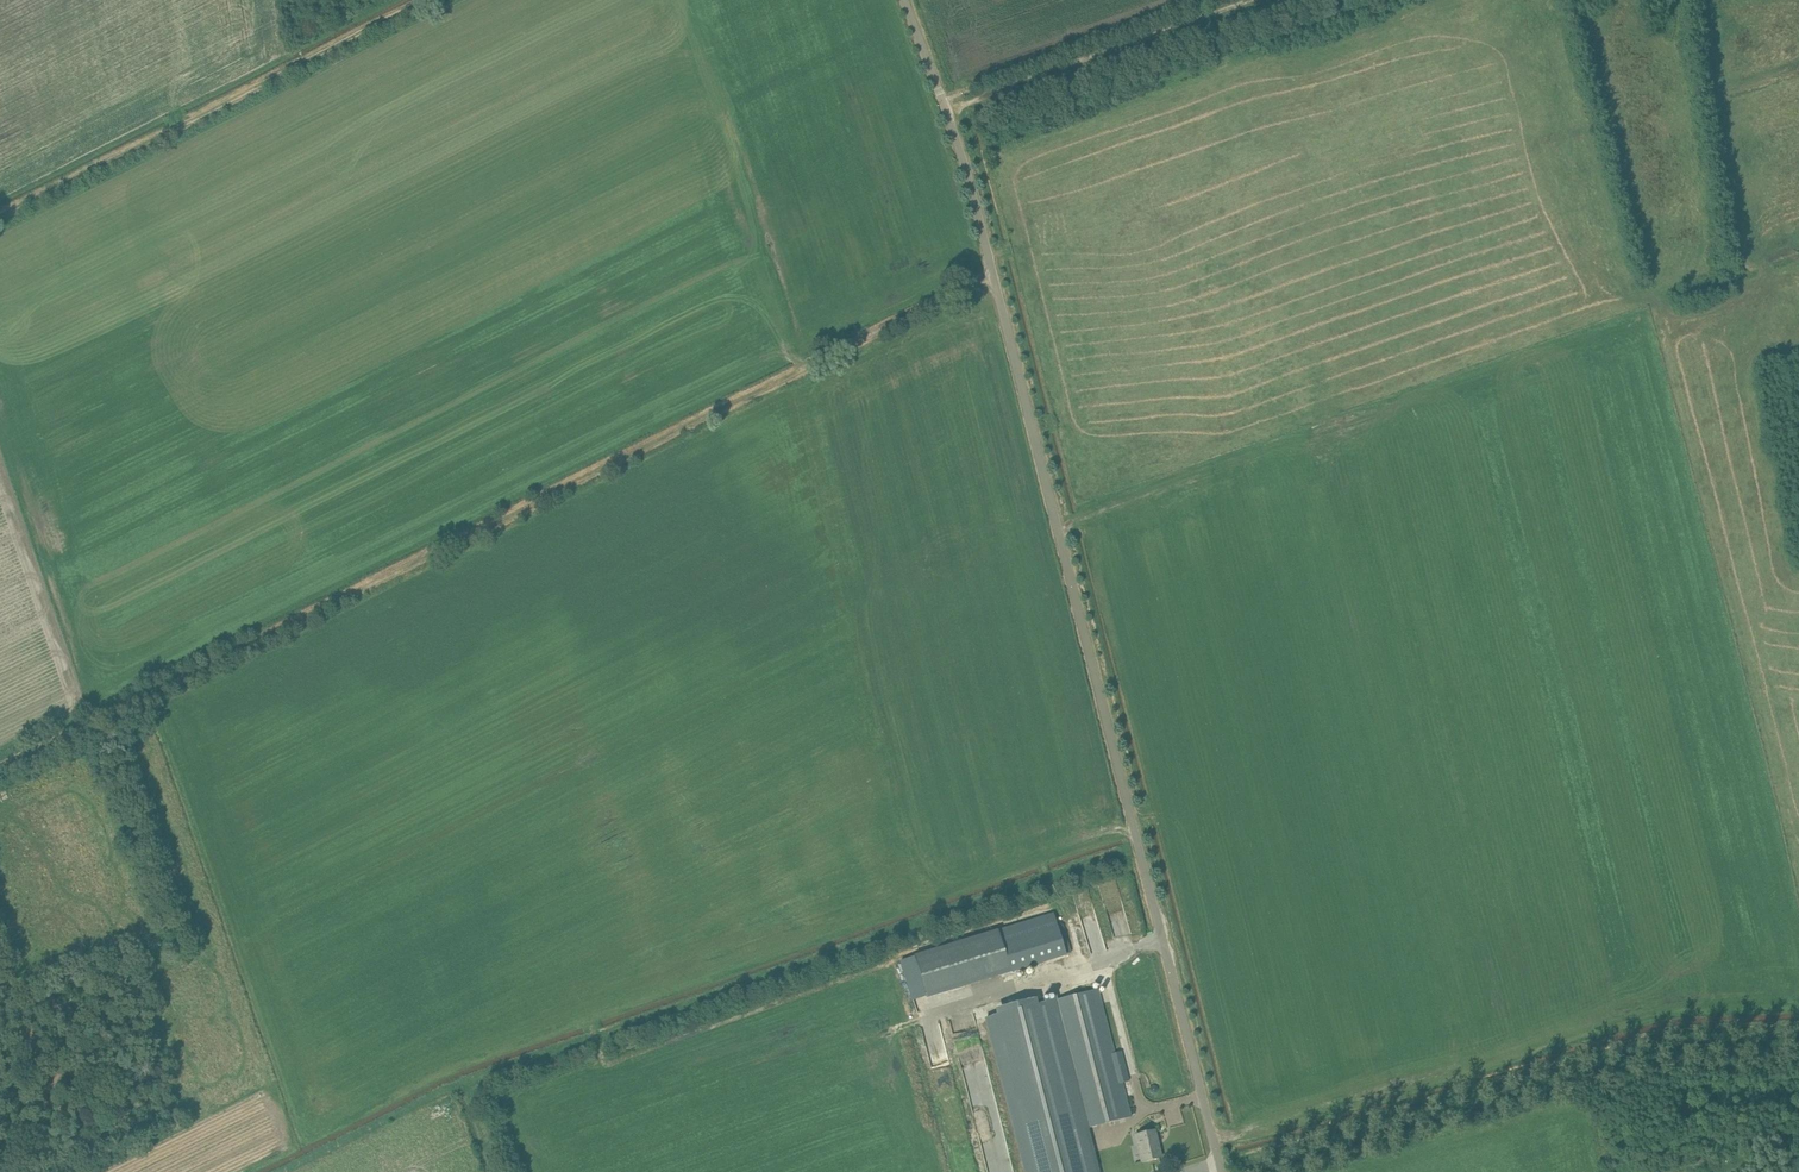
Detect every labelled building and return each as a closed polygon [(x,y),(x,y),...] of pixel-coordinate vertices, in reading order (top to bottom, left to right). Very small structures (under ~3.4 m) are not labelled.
[(939,947),(914,955),(914,956),(926,996),(1011,971),(1066,954),(1072,952),(1063,924),(1057,926),(1053,913),(998,930),(939,947)] [(986,1018),(1026,1171),(1095,1171),(1083,1128),(1130,1116),(1122,1082),(1129,1081),(1121,1051),(1114,1053),(1098,989),(1050,1001),(1039,1004),(1006,1013),(1001,1014),(986,1018)] [(1157,1139),(1155,1130),(1135,1135),(1141,1161),(1161,1156),(1158,1144),(1157,1145),(1156,1139),(1157,1139)]
